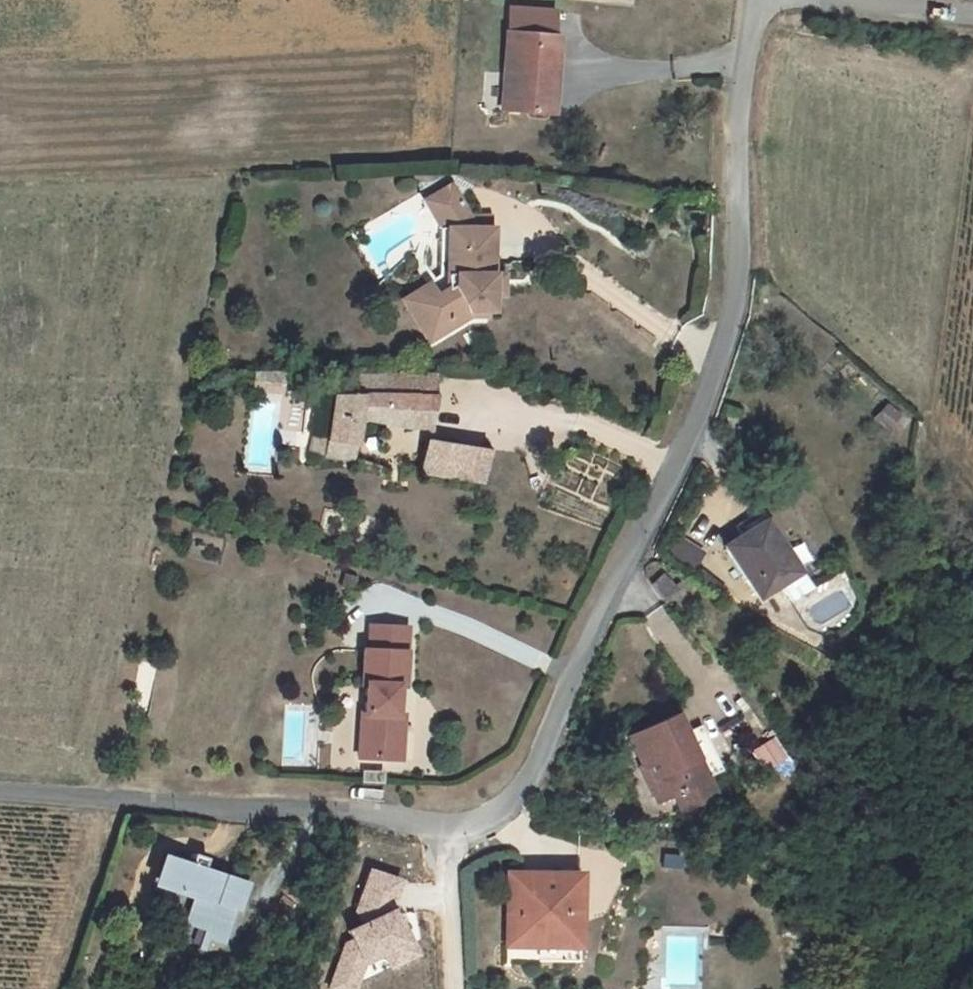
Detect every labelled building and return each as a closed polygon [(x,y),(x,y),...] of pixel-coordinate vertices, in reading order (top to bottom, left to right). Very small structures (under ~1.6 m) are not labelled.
[(504,109),(549,113),(551,93),(554,66),(557,36),(559,10),(510,5),(508,30),(512,31),(504,109)] [(485,103),(496,103),(494,74),(483,75),(485,103)] [(453,185),(428,201),(445,228),(444,278),(434,284),(439,293),(420,306),(436,331),(453,320),(459,320),(473,310),(491,310),(497,310),(497,295),(497,273),(495,229),(474,228),(473,218),(453,185)] [(508,273),(497,273),(497,295),(508,295),(508,273)] [(491,317),(491,310),(473,310),(459,320),(453,320),(436,331),(420,306),(439,293),(434,284),(407,302),(436,343),(475,316),(491,317)] [(283,375),(256,375),(257,389),(284,390),(283,375)] [(322,457),(364,464),(369,422),(428,423),(430,395),(429,395),(429,375),(361,376),(361,396),(351,395),(342,396),(337,437),(324,437),(322,457)] [(361,376),(352,377),(351,395),(361,396),(361,376)] [(895,414),(884,405),(872,419),(883,428),(895,414)] [(425,472),(486,481),(498,453),(430,442),(425,472)] [(785,596),(802,585),(758,518),(721,542),(755,594),(776,583),(785,596)] [(665,556),(690,570),(702,551),(676,536),(665,556)] [(663,575),(650,584),(662,601),(675,592),(663,575)] [(374,628),(373,653),(408,655),(410,630),(374,628)] [(364,715),(361,760),(391,761),(393,718),(398,718),(400,688),(406,689),(408,655),(373,653),(367,652),(365,687),(368,687),(367,715),(364,715)] [(625,738),(655,803),(700,781),(669,715),(625,738)] [(393,718),(391,761),(406,762),(408,719),(398,718),(393,718)] [(781,756),(769,739),(752,751),(763,768),(781,756)] [(710,801),(700,781),(672,795),(681,814),(710,801)] [(192,865),(173,858),(163,886),(193,897),(185,922),(213,931),(210,938),(230,944),(241,910),(222,903),(230,879),(206,870),(210,858),(196,853),(192,865)] [(665,868),(685,867),(684,853),(664,854),(665,868)] [(424,956),(399,907),(407,878),(370,867),(355,915),(360,924),(345,931),(328,988),(360,988),(366,968),(389,957),(395,970),(424,956)] [(573,873),(500,874),(501,946),(510,946),(534,946),(534,961),(575,960),(573,873)] [(249,885),(230,879),(222,903),(241,910),(249,885)]
